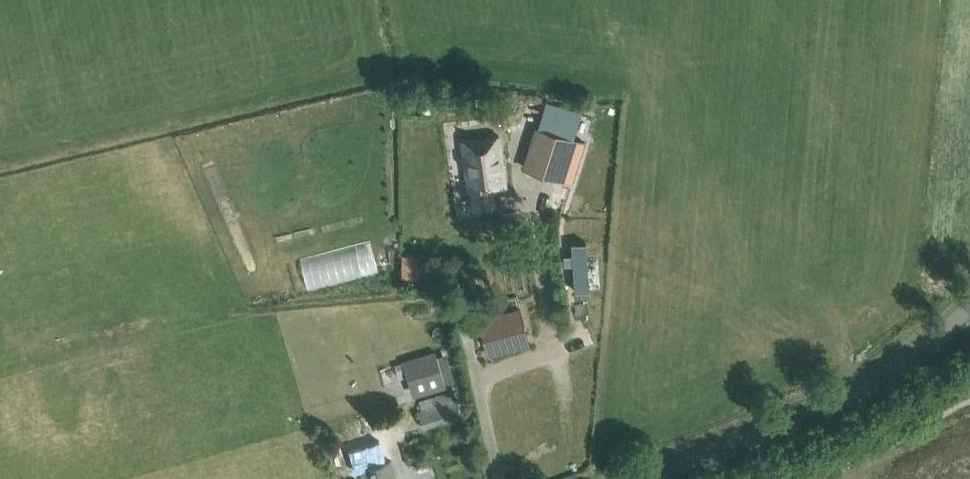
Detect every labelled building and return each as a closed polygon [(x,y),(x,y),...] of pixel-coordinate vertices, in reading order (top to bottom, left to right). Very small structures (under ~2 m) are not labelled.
[(543,110),(537,127),(573,138),(579,122),(581,112),(546,101),(543,110)] [(561,179),(573,138),(537,127),(525,167),(561,179)] [(494,204),(492,187),(505,186),(498,135),(461,140),(468,191),(472,190),(474,207),(494,204)] [(574,290),(589,289),(586,241),(571,242),(574,290)] [(403,254),(403,276),(420,276),(420,254),(403,254)] [(520,309),(479,320),(482,332),(484,339),(488,354),(514,346),(511,338),(527,334),(520,309)] [(435,350),(403,360),(410,381),(414,395),(446,385),(442,371),(435,350)] [(452,398),(449,390),(419,400),(422,409),(416,410),(422,428),(462,415),(456,397),(452,398)] [(389,460),(360,470),(363,478),(396,478),(389,460)]
